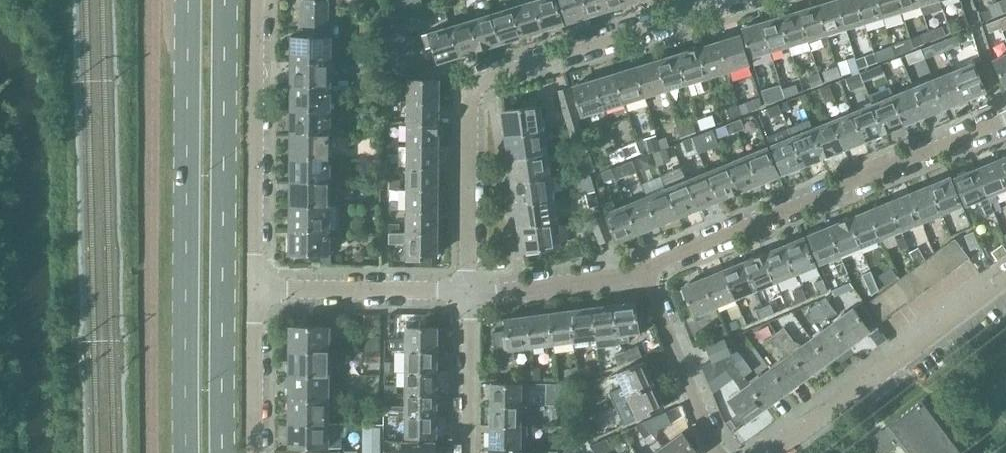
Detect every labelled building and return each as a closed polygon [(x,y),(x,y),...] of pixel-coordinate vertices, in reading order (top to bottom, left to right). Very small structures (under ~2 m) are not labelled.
[(293,61),(329,61),(329,36),(326,36),(326,0),(305,0),(305,36),(293,36),(293,61)] [(451,0),(442,0),(446,12),(454,10),(451,0)] [(534,1),(543,30),(564,23),(557,0),(537,0),(534,1)] [(584,0),(561,0),(568,22),(589,16),(584,0)] [(589,16),(610,9),(607,0),(584,0),(589,16)] [(610,9),(631,3),(630,0),(607,0),(610,9)] [(818,5),(827,33),(846,28),(837,0),(834,0),(818,5)] [(846,28),(865,22),(858,0),(837,0),(846,28)] [(865,22),(884,16),(879,0),(858,0),(865,22)] [(884,16),(902,10),(899,0),(879,0),(884,16)] [(902,10),(921,5),(920,0),(899,0),(902,10)] [(996,3),(1000,14),(1005,12),(1005,0),(1004,0),(996,3)] [(534,1),(513,7),(522,36),(543,30),(534,1)] [(1000,14),(996,3),(989,6),(993,17),(1000,14)] [(818,5),(800,11),(808,39),(821,35),(824,44),(830,42),(827,33),(818,5)] [(513,7),(492,14),(501,43),(522,36),(513,7)] [(781,16),(789,45),(792,55),(811,49),(808,39),(800,11),(781,16)] [(492,14),(471,20),(480,49),(501,43),(492,14)] [(781,16),(762,22),(771,50),(789,45),(781,16)] [(1001,28),(1002,30),(1005,29),(1005,16),(998,19),(1001,28)] [(954,21),(957,30),(969,26),(966,17),(954,21)] [(1001,28),(998,19),(986,24),(989,32),(1001,28)] [(471,20),(451,26),(460,55),(480,49),(471,20)] [(771,50),(762,22),(742,28),(751,56),(771,50)] [(460,55),(451,26),(423,35),(427,47),(433,46),(438,62),(460,55)] [(942,26),(929,31),(932,40),(945,35),(942,26)] [(932,40),(929,31),(921,34),(925,43),(932,40)] [(741,35),(719,41),(728,70),(750,64),(741,35)] [(956,35),(942,41),(946,50),(960,44),(956,35)] [(911,38),(899,42),(892,45),(895,54),(914,48),(911,38)] [(719,41),(698,48),(707,77),(728,70),(719,41)] [(946,50),(942,41),(934,44),(938,53),(946,50)] [(877,51),(880,60),(892,56),(888,47),(877,51)] [(698,48),(677,54),(686,83),(707,77),(698,48)] [(906,55),(909,64),(925,58),(921,49),(906,55)] [(859,71),(860,72),(867,69),(866,66),(878,62),(875,53),(855,60),(859,71)] [(677,54),(657,60),(666,90),(686,83),(677,54)] [(993,60),(1005,87),(1005,54),(993,60)] [(894,60),(898,69),(905,66),(902,57),(894,60)] [(370,60),(370,72),(382,72),(382,60),(370,60)] [(657,60),(636,67),(645,96),(666,90),(657,60)] [(853,75),(860,72),(859,71),(855,60),(848,63),(853,75)] [(293,61),(293,85),(329,85),(329,61),(293,61)] [(416,61),(392,61),(392,74),(416,74),(416,61)] [(975,62),(954,71),(965,99),(986,91),(975,62)] [(636,67),(615,73),(624,102),(645,96),(636,67)] [(840,76),(837,67),(823,72),(826,81),(840,76)] [(934,79),(945,107),(965,99),(954,71),(941,76),(938,67),(930,70),(934,79)] [(868,70),(860,72),(864,82),(871,79),(868,70)] [(864,82),(860,72),(853,76),(856,85),(864,82)] [(615,73),(594,80),(603,109),(624,102),(615,73)] [(811,77),(815,86),(822,83),(819,74),(811,77)] [(914,87),(914,88),(925,116),(945,107),(934,79),(921,84),(918,75),(910,78),(914,87)] [(409,79),(408,101),(439,102),(439,79),(409,79)] [(603,109),(594,80),(573,86),(582,115),(603,109)] [(796,83),(781,88),(784,98),(799,92),(796,83)] [(293,85),(293,109),(329,109),(329,85),(293,85)] [(827,86),(819,89),(823,98),(830,95),(827,86)] [(558,91),(566,120),(578,116),(569,87),(558,91)] [(784,98),(781,88),(774,90),(777,100),(784,98)] [(914,88),(893,96),(905,124),(925,116),(914,88)] [(823,98),(819,89),(812,92),(816,101),(823,98)] [(893,96),(873,104),(885,132),(905,124),(893,96)] [(759,97),(738,105),(741,114),(749,111),(760,108),(762,104),(761,102),(759,97)] [(504,110),(508,134),(546,129),(545,120),(540,120),(537,100),(521,102),(522,108),(504,110)] [(400,101),(390,101),(390,109),(400,109),(400,101)] [(408,101),(408,123),(439,123),(439,102),(408,101)] [(786,101),(778,104),(782,113),(790,110),(786,101)] [(782,113),(778,104),(771,107),(775,116),(782,113)] [(873,104),(853,112),(864,140),(885,132),(873,104)] [(741,114),(738,105),(731,108),(735,117),(741,114)] [(293,109),(293,133),(329,133),(329,109),(293,109)] [(853,112),(833,120),(844,149),(864,140),(853,112)] [(566,120),(575,147),(575,148),(586,144),(578,116),(566,120)] [(706,118),(698,121),(700,130),(709,126),(706,118)] [(741,118),(733,121),(737,130),(744,127),(741,118)] [(833,120),(813,129),(824,157),(844,149),(833,120)] [(700,130),(698,121),(691,124),(694,132),(700,130)] [(737,130),(733,121),(726,124),(729,133),(737,130)] [(408,123),(408,145),(438,145),(439,123),(408,123)] [(508,134),(511,158),(549,152),(546,129),(508,134)] [(813,129),(792,137),(804,165),(824,157),(813,129)] [(293,133),(293,157),(329,157),(329,133),(293,133)] [(700,134),(692,137),(695,146),(703,143),(700,134)] [(666,136),(658,140),(660,149),(669,146),(666,136)] [(387,137),(387,145),(397,145),(397,137),(387,137)] [(695,146),(692,137),(685,139),(688,148),(695,146)] [(804,165),(792,137),(771,145),(783,174),(804,165)] [(660,149),(658,140),(650,143),(653,152),(660,149)] [(635,142),(615,150),(618,162),(640,154),(635,142)] [(575,148),(575,147),(563,151),(568,166),(571,165),(573,173),(582,170),(583,174),(594,171),(586,144),(575,148)] [(397,145),(387,145),(387,153),(397,153),(397,145)] [(408,145),(408,167),(438,167),(438,145),(408,145)] [(768,147),(747,155),(759,184),(780,175),(768,147)] [(618,162),(615,150),(607,153),(611,164),(618,162)] [(660,150),(651,153),(655,162),(663,159),(660,150)] [(511,158),(514,181),(552,176),(549,152),(511,158)] [(655,162),(651,153),(644,156),(647,165),(655,162)] [(995,158),(1005,184),(1005,154),(995,158)] [(747,155),(727,164),(738,192),(759,184),(747,155)] [(293,157),(292,181),(328,181),(329,157),(293,157)] [(976,168),(987,196),(1005,188),(1005,184),(995,158),(985,162),(984,165),(976,168)] [(727,164),(707,172),(718,200),(738,192),(727,164)] [(618,166),(611,168),(614,177),(622,174),(618,166)] [(408,167),(408,188),(438,189),(438,167),(408,167)] [(614,177),(611,168),(603,171),(607,180),(614,177)] [(987,196),(976,168),(968,172),(965,171),(958,173),(957,176),(955,177),(966,205),(987,196)] [(707,172),(687,180),(698,208),(718,200),(707,172)] [(663,175),(645,181),(648,191),(667,185),(663,175)] [(514,181),(518,204),(556,199),(552,176),(514,181)] [(581,180),(585,193),(587,193),(595,191),(591,177),(581,180)] [(951,177),(930,185),(941,213),(962,205),(951,177)] [(390,180),(390,188),(400,188),(400,180),(390,180)] [(687,180),(667,188),(678,216),(698,208),(687,180)] [(292,181),(292,204),(328,205),(328,181),(292,181)] [(930,185),(910,193),(921,222),(941,213),(930,185)] [(408,188),(407,210),(438,210),(438,189),(408,188)] [(667,188),(646,197),(658,225),(678,216),(667,188)] [(587,193),(585,193),(589,208),(599,205),(595,191),(587,193)] [(910,193),(890,202),(901,230),(921,222),(910,193)] [(646,197),(626,205),(638,233),(658,225),(646,197)] [(518,204),(521,228),(559,222),(556,199),(518,204)] [(983,206),(987,215),(1001,210),(997,200),(983,206)] [(890,202),(869,210),(881,238),(901,230),(890,202)] [(292,204),(292,228),(328,229),(328,205),(292,204)] [(638,233),(626,205),(605,213),(617,242),(638,233)] [(407,210),(407,232),(438,232),(438,210),(407,210)] [(869,210),(849,218),(861,246),(881,238),(869,210)] [(594,228),(583,232),(589,247),(600,242),(600,243),(612,239),(602,215),(591,219),(594,228)] [(849,218),(829,226),(841,255),(861,246),(849,218)] [(559,222),(521,228),(524,252),(547,249),(549,250),(555,249),(557,247),(562,247),(559,222)] [(390,224),(389,232),(399,232),(399,224),(390,224)] [(841,255),(829,226),(808,235),(820,263),(833,258),(841,255)] [(328,229),(292,228),(292,253),(328,254),(328,229)] [(965,235),(971,251),(980,247),(974,231),(965,235)] [(399,232),(389,232),(389,240),(399,240),(399,232)] [(438,232),(407,232),(407,260),(420,261),(420,255),(437,255),(438,232)] [(805,237),(784,245),(795,273),(816,265),(805,237)] [(907,247),(903,238),(896,241),(899,250),(907,247)] [(955,238),(946,245),(960,264),(969,258),(955,238)] [(784,245),(764,253),(775,281),(795,273),(784,245)] [(946,245),(937,251),(951,271),(960,264),(946,245)] [(937,251),(928,258),(942,277),(951,271),(937,251)] [(764,253),(744,262),(755,290),(775,281),(764,253)] [(928,258),(919,264),(934,284),(942,277),(928,258)] [(744,262),(724,270),(735,298),(755,290),(744,262)] [(844,262),(836,265),(840,276),(848,273),(844,262)] [(919,264),(910,271),(925,290),(934,284),(919,264)] [(880,276),(885,284),(897,275),(891,268),(880,276)] [(724,270),(704,278),(715,306),(735,298),(724,270)] [(862,274),(870,294),(878,289),(870,271),(862,274)] [(910,271),(902,277),(916,297),(925,290),(910,271)] [(902,277),(893,284),(907,303),(916,297),(902,277)] [(715,306),(704,278),(683,286),(694,315),(715,306)] [(893,284),(884,290),(898,310),(907,303),(893,284)] [(884,290),(875,297),(889,316),(898,310),(884,290)] [(825,296),(817,302),(827,315),(835,310),(829,301),(831,299),(828,296),(826,297),(825,296)] [(889,316),(875,297),(866,303),(880,323),(889,316)] [(636,302),(614,305),(617,335),(618,335),(619,343),(630,341),(629,333),(640,332),(640,331),(646,330),(644,317),(638,318),(636,302)] [(819,321),(827,315),(817,302),(809,308),(810,309),(808,310),(811,314),(813,313),(819,321)] [(860,302),(853,308),(869,330),(877,324),(860,302)] [(755,309),(759,318),(773,312),(770,303),(755,309)] [(614,305),(592,308),(596,338),(617,335),(614,305)] [(570,310),(574,341),(575,347),(597,344),(596,338),(592,308),(570,310)] [(853,308),(832,323),(849,346),(870,330),(869,330),(853,308)] [(570,310),(549,313),(553,343),(574,341),(570,310)] [(549,313),(527,316),(531,346),(553,343),(549,313)] [(531,346),(527,316),(505,319),(507,336),(501,337),(503,350),(531,346)] [(407,321),(407,350),(437,350),(437,327),(420,327),(420,321),(407,321)] [(726,332),(722,323),(715,326),(718,335),(726,332)] [(832,323),(811,338),(828,361),(849,346),(832,323)] [(292,325),(292,350),(328,350),(328,325),(292,325)] [(785,326),(776,332),(807,376),(828,361),(811,338),(803,345),(794,339),(785,326)] [(755,369),(765,364),(748,329),(727,338),(737,359),(748,354),(755,369)] [(783,359),(770,368),(787,391),(807,376),(776,332),(768,338),(769,338),(767,340),(769,343),(771,342),(783,359)] [(707,346),(713,360),(730,353),(725,339),(707,346)] [(638,345),(623,349),(626,359),(627,358),(628,360),(641,356),(638,345)] [(626,359),(623,349),(616,351),(619,361),(626,359)] [(292,350),(291,374),(327,374),(328,350),(292,350)] [(407,350),(407,371),(437,371),(437,350),(407,350)] [(744,376),(735,363),(729,354),(702,366),(709,382),(727,369),(741,390),(728,399),(745,422),(766,406),(749,384),(750,383),(744,376)] [(742,357),(735,363),(744,376),(752,370),(742,357)] [(618,373),(628,395),(654,384),(644,361),(618,373)] [(569,369),(572,379),(587,376),(594,373),(593,364),(569,369)] [(770,368),(750,383),(749,384),(766,406),(787,391),(770,368)] [(396,370),(386,370),(386,379),(396,379),(396,370)] [(482,379),(491,379),(491,370),(482,370),(482,379)] [(407,371),(406,393),(437,393),(437,371),(407,371)] [(291,374),(291,398),(327,398),(327,374),(291,374)] [(491,397),(491,405),(528,405),(528,396),(522,396),(522,384),(491,383),(491,386),(489,388),(489,395),(491,397)] [(654,384),(628,395),(639,418),(664,407),(654,384)] [(548,404),(550,404),(558,404),(558,391),(548,391),(548,404)] [(406,393),(406,415),(437,415),(437,393),(406,393)] [(291,398),(291,422),(327,422),(327,398),(291,398)] [(957,443),(958,442),(957,441),(956,442),(946,429),(947,427),(946,426),(944,427),(934,414),(936,413),(924,398),(887,426),(888,428),(883,432),(881,430),(868,439),(879,452),(889,452),(895,448),(893,446),(901,440),(911,452),(910,452),(964,452),(957,443)] [(558,404),(550,404),(550,414),(558,414),(558,404)] [(491,423),(491,425),(521,426),(521,414),(528,414),(528,405),(491,405),(491,412),(489,414),(489,421),(491,423)] [(389,407),(389,415),(399,415),(399,407),(389,407)] [(577,418),(573,410),(562,415),(562,424),(577,418)] [(666,411),(643,421),(651,433),(653,431),(671,423),(666,411)] [(399,415),(389,415),(389,423),(399,423),(399,415)] [(437,415),(406,415),(406,437),(436,438),(437,415)] [(562,424),(562,433),(580,426),(577,418),(562,424)] [(651,433),(643,421),(635,425),(644,438),(651,433)] [(327,422),(291,422),(291,447),(341,447),(341,423),(327,423),(327,422)] [(521,426),(491,425),(491,433),(488,435),(488,442),(490,444),(490,447),(521,447),(521,435),(528,435),(528,426),(521,426)] [(363,428),(363,452),(380,452),(380,428),(363,428)] [(662,447),(666,452),(698,452),(683,432),(662,447)] [(553,435),(553,447),(561,447),(561,435),(553,435)] [(606,438),(597,441),(605,452),(613,447),(606,438)] [(436,441),(402,441),(402,452),(436,452),(436,441)] [(597,441),(590,444),(596,452),(605,452),(597,441)]
